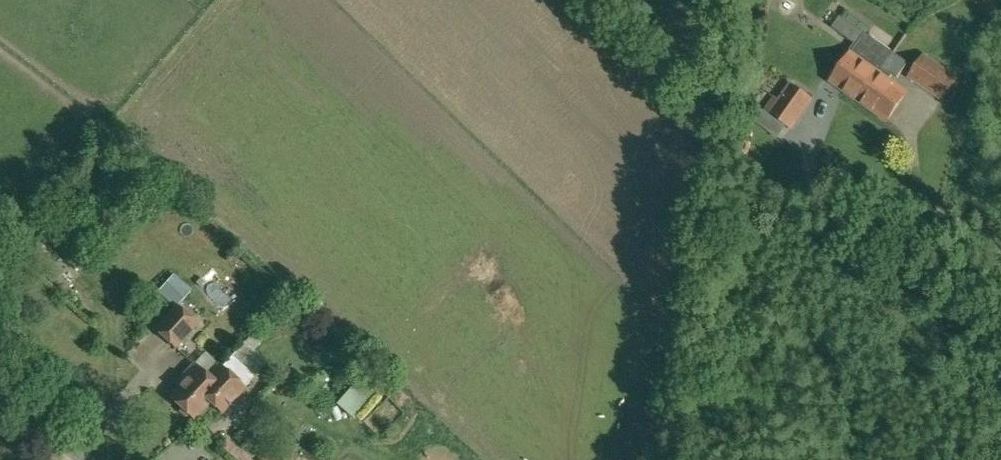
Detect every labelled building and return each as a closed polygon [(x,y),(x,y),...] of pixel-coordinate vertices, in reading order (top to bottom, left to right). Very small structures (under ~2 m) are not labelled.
[(849,55),(832,80),(860,100),(890,56),(893,52),(865,32),(865,33),(840,16),(832,27),(857,44),(849,55)] [(890,56),(860,100),(887,119),(906,93),(887,80),(892,74),(897,77),(908,62),(893,52),(890,56)] [(924,56),(910,76),(943,98),(949,102),(955,93),(950,89),(957,79),(924,56)] [(791,85),(780,102),(773,97),(765,109),(791,127),(810,98),(791,85)] [(158,291),(173,305),(189,288),(174,274),(158,291)] [(175,350),(198,325),(176,304),(153,329),(175,350)] [(222,368),(206,353),(184,377),(188,380),(171,398),(179,405),(178,411),(185,417),(191,416),(194,418),(210,401),(222,412),(255,377),(233,356),(222,368)] [(347,384),(330,404),(344,416),(361,395),(347,384)]
